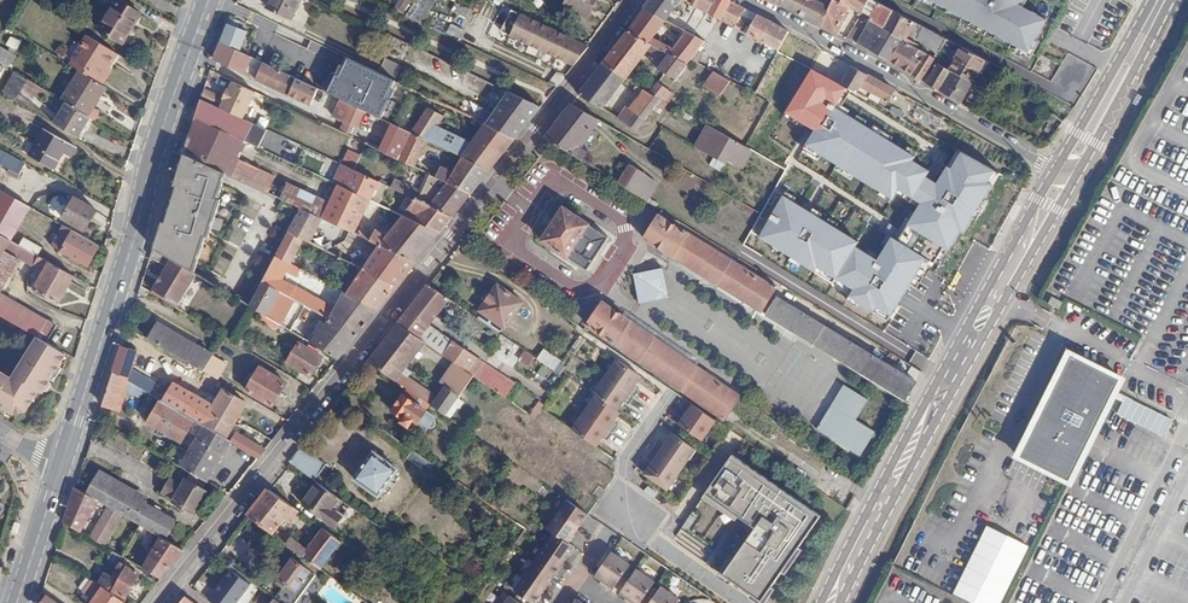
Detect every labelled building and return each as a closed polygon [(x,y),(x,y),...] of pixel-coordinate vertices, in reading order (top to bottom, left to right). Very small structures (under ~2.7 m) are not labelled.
[(136,13),(118,0),(113,0),(94,26),(116,42),(136,13)] [(267,9),(291,19),(299,0),(271,0),(267,9)] [(405,14),(411,0),(399,0),(395,9),(405,14)] [(563,8),(587,20),(597,0),(567,0),(563,8)] [(728,1),(726,0),(651,0),(642,11),(665,25),(679,5),(688,11),(692,6),(716,19),(728,1)] [(819,27),(827,10),(812,2),(814,0),(783,0),(778,6),(819,27)] [(832,0),(831,0),(827,10),(819,27),(837,36),(842,25),(839,22),(848,9),(832,0)] [(870,0),(832,0),(848,9),(850,6),(851,7),(854,3),(864,9),(870,0)] [(892,11),(873,0),(870,0),(864,9),(874,15),(870,21),(881,28),(892,11)] [(1030,51),(1047,18),(1019,3),(1021,0),(932,0),(1030,51)] [(743,10),(728,1),(716,19),(731,28),(743,10)] [(665,25),(642,11),(626,33),(682,69),(698,46),(686,38),(674,56),(653,42),(665,25)] [(881,28),(900,41),(904,32),(911,21),(892,11),(881,28)] [(519,34),(532,42),(544,24),(529,15),(519,34)] [(788,32),(755,16),(743,34),(777,53),(788,32)] [(856,45),(886,63),(900,41),(881,28),(870,21),(856,45)] [(945,40),(911,21),(904,32),(939,52),(945,40)] [(447,34),(463,40),(466,30),(451,24),(447,34)] [(587,49),(544,24),(532,42),(573,67),(587,49)] [(227,25),(218,43),(240,54),(249,35),(227,25)] [(682,69),(626,33),(602,66),(624,80),(645,55),(662,66),(655,76),(672,83),(682,69)] [(88,35),(71,61),(104,82),(111,72),(107,69),(117,53),(88,35)] [(11,36),(6,46),(17,51),(22,42),(11,36)] [(919,52),(900,41),(886,63),(905,74),(915,58),(919,52)] [(240,54),(218,43),(214,60),(255,81),(262,65),(240,54)] [(10,67),(16,54),(0,47),(0,63),(10,67)] [(954,61),(976,73),(983,60),(961,49),(954,61)] [(918,82),(933,59),(919,52),(915,58),(920,60),(910,77),(918,82)] [(393,79),(399,64),(385,59),(380,74),(393,79)] [(826,81),(838,88),(850,67),(838,60),(826,81)] [(987,63),(983,60),(976,73),(980,75),(987,63)] [(976,73),(954,61),(948,73),(969,84),(976,73)] [(355,63),(337,100),(354,108),(370,116),(388,79),(375,74),(372,71),(355,63)] [(295,80),(262,65),(255,81),(289,97),(295,80)] [(624,80),(602,66),(578,96),(601,110),(624,80)] [(923,84),(937,93),(948,73),(936,66),(923,84)] [(892,91),(850,67),(838,88),(848,93),(860,99),(864,92),(884,103),(892,91)] [(455,69),(442,89),(456,96),(470,76),(455,69)] [(722,97),(731,81),(712,71),(703,88),(722,97)] [(787,115),(818,131),(836,107),(848,93),(838,88),(826,81),(815,71),(787,115)] [(76,72),(59,101),(66,106),(89,120),(92,122),(95,119),(94,114),(89,111),(102,89),(76,72)] [(969,84),(948,73),(937,93),(957,105),(969,84)] [(3,94),(18,100),(21,93),(45,102),(50,89),(11,74),(3,94)] [(1018,80),(1007,74),(1004,79),(1015,85),(1018,80)] [(206,89),(202,99),(246,121),(258,95),(236,84),(232,91),(230,91),(226,99),(206,89)] [(754,84),(748,94),(765,103),(771,93),(754,84)] [(442,89),(433,101),(448,109),(456,96),(442,89)] [(659,102),(639,89),(636,94),(643,99),(632,114),(636,117),(629,126),(637,132),(659,102)] [(673,95),(666,91),(660,100),(667,104),(673,95)] [(508,95),(500,105),(531,121),(540,110),(508,95)] [(202,99),(195,120),(244,143),(253,124),(246,121),(202,99)] [(354,108),(337,100),(330,117),(347,125),(354,108)] [(500,105),(493,115),(524,130),(531,121),(500,105)] [(89,120),(66,106),(53,127),(76,142),(89,120)] [(621,135),(571,106),(544,141),(580,163),(588,154),(578,147),(590,132),(614,146),(621,135)] [(836,107),(818,131),(806,148),(893,201),(905,195),(923,207),(883,261),(860,250),(863,240),(781,195),(761,238),(852,292),(846,302),(890,324),(926,265),(953,253),(1002,173),(963,151),(957,172),(947,171),(940,186),(931,182),(934,174),(914,165),(919,159),(836,107)] [(917,108),(913,116),(941,127),(944,119),(917,108)] [(465,161),(489,173),(515,141),(484,126),(482,125),(466,145),(432,129),(438,118),(421,110),(420,113),(413,110),(409,119),(416,122),(409,134),(411,135),(425,142),(465,161)] [(493,115),(484,126),(515,141),(524,130),(493,115)] [(195,120),(184,155),(226,175),(258,190),(265,174),(236,161),(244,143),(195,120)] [(398,162),(411,135),(409,134),(392,126),(379,153),(398,162)] [(751,154),(706,127),(694,148),(724,166),(727,161),(741,169),(751,154)] [(77,153),(44,131),(28,158),(53,174),(64,157),(72,162),(77,153)] [(413,169),(425,142),(411,135),(398,162),(413,169)] [(0,149),(0,165),(3,166),(10,155),(0,149)] [(343,159),(355,165),(360,155),(348,150),(343,159)] [(26,164),(10,155),(3,166),(20,175),(26,164)] [(184,155),(169,202),(211,224),(219,201),(216,200),(226,175),(184,155)] [(434,178),(445,184),(470,196),(489,173),(465,161),(451,177),(438,171),(434,178)] [(638,161),(618,187),(632,196),(651,171),(638,161)] [(338,188),(369,203),(379,184),(344,167),(335,186),(338,188)] [(389,189),(415,201),(451,219),(470,196),(445,184),(433,199),(394,181),(389,189)] [(380,248),(416,264),(439,235),(401,218),(386,237),(374,231),(371,236),(357,229),(369,203),(338,188),(323,220),(380,248)] [(0,192),(0,234),(11,240),(29,208),(1,191),(0,192)] [(74,198),(63,218),(85,231),(96,211),(74,198)] [(415,201),(401,218),(439,235),(451,219),(415,201)] [(169,202),(153,249),(192,273),(204,237),(207,238),(211,224),(169,202)] [(608,241),(562,211),(541,242),(588,272),(608,241)] [(773,291),(656,218),(642,242),(758,314),(773,291)] [(66,228),(55,222),(51,230),(62,235),(66,228)] [(99,246),(73,232),(61,252),(87,267),(99,246)] [(48,343),(56,326),(1,295),(26,249),(11,240),(0,234),(0,316),(40,338),(48,343)] [(380,248),(364,271),(396,288),(416,264),(380,248)] [(150,258),(167,267),(190,277),(192,273),(153,249),(150,258)] [(276,259),(266,281),(297,300),(330,318),(336,309),(300,288),(299,290),(285,281),(289,275),(304,283),(308,276),(292,268),(276,259)] [(51,263),(35,290),(60,304),(76,277),(51,263)] [(160,279),(152,290),(177,306),(194,279),(190,277),(167,267),(160,279)] [(633,275),(639,304),(669,297),(663,268),(633,275)] [(364,271),(345,296),(376,313),(396,288),(364,271)] [(297,300),(266,281),(253,309),(284,328),(297,300)] [(447,301),(428,287),(399,325),(426,343),(478,379),(488,366),(428,326),(447,301)] [(521,305),(496,287),(478,311),(503,330),(521,305)] [(336,309),(330,318),(359,335),(376,313),(345,296),(336,309)] [(912,386),(775,301),(764,318),(903,404),(912,386)] [(724,391),(600,306),(586,327),(724,421),(739,401),(732,397),(728,401),(721,395),(724,391)] [(359,335),(330,318),(309,343),(339,360),(359,335)] [(426,343),(399,325),(371,362),(397,382),(426,343)] [(165,329),(155,344),(206,375),(216,360),(165,329)] [(48,343),(40,338),(14,379),(0,370),(0,406),(14,415),(27,411),(38,391),(43,393),(55,373),(67,353),(48,343)] [(121,346),(112,373),(127,382),(137,352),(121,346)] [(1134,376),(1076,346),(1019,458),(1079,487),(1134,376)] [(302,349),(291,368),(313,380),(323,360),(302,349)] [(537,360),(560,376),(568,365),(544,349),(537,360)] [(529,367),(535,357),(525,350),(518,360),(529,367)] [(639,376),(616,360),(604,378),(633,397),(638,389),(633,385),(639,376)] [(510,383),(488,366),(478,379),(500,396),(510,383)] [(260,372),(246,394),(270,410),(284,388),(260,372)] [(112,373),(102,407),(119,413),(128,383),(127,382),(112,373)] [(627,405),(633,397),(604,378),(592,394),(595,396),(616,410),(622,402),(627,405)] [(193,422),(201,426),(209,413),(232,427),(245,405),(222,391),(213,407),(174,384),(163,403),(193,422)] [(394,412),(405,420),(403,423),(410,428),(415,422),(418,424),(415,430),(424,437),(436,422),(421,410),(426,402),(424,400),(410,390),(394,412)] [(426,402),(450,419),(464,400),(448,390),(441,400),(430,392),(424,400),(426,402)] [(863,404),(841,390),(815,434),(858,460),(872,437),(853,425),(863,404)] [(616,410),(595,396),(584,414),(612,433),(618,425),(612,422),(618,412),(616,410)] [(1125,397),(1117,416),(1165,438),(1173,420),(1125,397)] [(715,420),(685,400),(680,408),(688,413),(679,425),(701,440),(715,420)] [(186,435),(193,422),(163,403),(161,402),(148,423),(181,442),(186,435)] [(539,402),(530,414),(536,418),(544,405),(539,402)] [(201,426),(225,440),(232,427),(209,413),(201,426)] [(612,433),(584,414),(572,431),(595,447),(601,438),(607,441),(612,433)] [(180,467),(190,472),(206,481),(230,444),(225,440),(201,426),(193,422),(186,435),(196,441),(180,467)] [(418,456),(375,426),(368,436),(411,465),(418,456)] [(236,432),(230,444),(258,461),(267,450),(236,432)] [(694,449),(673,434),(664,446),(657,441),(651,449),(681,469),(694,449)] [(290,461),(313,477),(324,462),(301,445),(290,461)] [(667,489),(681,469),(651,449),(646,457),(654,463),(645,474),(667,489)] [(399,470),(374,453),(355,480),(381,497),(399,470)] [(820,516),(732,455),(705,494),(755,529),(723,575),(761,601),(820,516)] [(158,535),(166,540),(177,521),(128,494),(132,489),(100,471),(86,495),(97,501),(107,507),(122,515),(158,535)] [(206,481),(190,472),(182,487),(172,481),(164,496),(174,501),(173,502),(195,514),(207,493),(202,491),(208,482),(206,481)] [(333,510),(342,499),(319,482),(303,504),(335,527),(343,517),(333,510)] [(97,501),(86,495),(75,489),(63,524),(81,534),(97,501)] [(269,490),(248,517),(274,537),(295,509),(269,490)] [(566,500),(557,514),(573,526),(577,522),(580,525),(587,515),(566,500)] [(104,546),(122,515),(107,507),(89,537),(104,546)] [(573,526),(557,514),(547,527),(553,533),(568,542),(572,536),(569,533),(573,526)] [(321,569),(341,541),(325,529),(309,551),(293,539),(288,546),(321,569)] [(988,529),(953,596),(966,602),(1001,602),(1028,550),(988,529)] [(553,533),(544,547),(560,557),(565,550),(568,553),(573,546),(568,542),(553,533)] [(158,535),(141,568),(160,580),(183,551),(166,540),(158,535)] [(560,557),(544,547),(534,562),(553,575),(556,570),(552,567),(560,557)] [(613,592),(631,565),(612,553),(597,575),(608,583),(606,587),(613,592)] [(312,572),(293,559),(279,579),(297,592),(312,572)] [(534,562),(523,575),(539,586),(543,581),(547,584),(553,575),(534,562)] [(104,572),(98,581),(123,598),(139,574),(120,563),(111,577),(104,572)] [(656,582),(637,569),(622,592),(631,601),(629,602),(641,602),(656,582)] [(523,575),(513,590),(530,602),(534,602),(538,596),(534,593),(539,586),(523,575)] [(81,577),(78,582),(90,589),(85,598),(92,602),(121,602),(81,577)] [(220,602),(248,602),(257,590),(238,577),(220,602)] [(681,600),(663,587),(652,602),(679,602),(681,600)]
